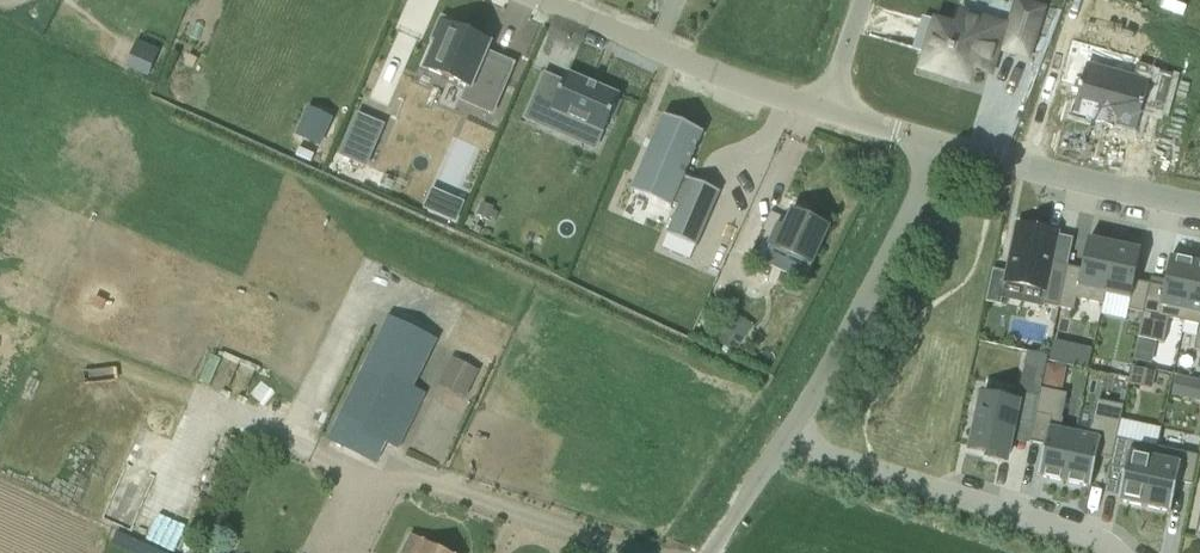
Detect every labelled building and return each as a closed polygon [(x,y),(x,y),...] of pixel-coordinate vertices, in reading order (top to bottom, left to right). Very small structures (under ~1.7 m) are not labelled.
[(982,24),(958,15),(952,30),(922,18),(910,47),(923,52),(917,66),(960,83),(966,68),(982,75),(992,47),(999,49),(998,51),(1020,60),(1038,15),(1015,7),(1002,41),(996,38),(979,32),(982,24)] [(491,45),(462,32),(464,29),(443,20),(434,41),(437,43),(426,69),(470,89),(465,101),(493,114),(512,70),(485,58),(491,45)] [(129,70),(149,78),(160,51),(140,43),(129,70)] [(1068,75),(1055,106),(1098,124),(1096,128),(1115,136),(1118,131),(1139,140),(1148,118),(1170,127),(1184,91),(1162,82),(1157,94),(1095,68),(1089,83),(1068,75)] [(557,134),(565,116),(605,133),(620,97),(568,74),(564,83),(545,74),(525,120),(557,134)] [(725,192),(726,190),(724,188),(723,189),(698,178),(699,177),(696,176),(695,178),(690,176),(710,133),(711,133),(712,131),(710,130),(709,130),(686,120),(686,119),(671,112),(666,123),(667,124),(639,185),(638,185),(637,187),(640,188),(641,186),(640,186),(641,183),(679,200),(677,203),(677,202),(675,205),(678,206),(679,204),(678,203),(679,200),(685,203),(673,229),(672,228),(671,231),(673,232),(674,231),(699,242),(699,244),(701,245),(702,242),(701,242),(724,192),(725,192)] [(342,150),(339,156),(341,157),(367,169),(385,127),(358,115),(342,150)] [(311,168),(332,177),(341,157),(339,156),(342,150),(322,141),(311,168)] [(435,188),(426,209),(459,222),(467,201),(435,188)] [(477,217),(489,222),(494,209),(483,204),(477,217)] [(780,227),(771,247),(811,265),(828,228),(794,212),(786,230),(780,227)] [(1005,283),(1046,292),(1058,234),(1018,224),(1005,283)] [(690,260),(695,248),(669,236),(663,248),(690,260)] [(1102,292),(1105,292),(1115,244),(1089,238),(1083,269),(1068,266),(1062,295),(1077,298),(1079,287),(1091,289),(1091,290),(1102,292)] [(1115,244),(1105,292),(1109,293),(1119,296),(1119,295),(1131,298),(1129,309),(1144,312),(1150,283),(1135,280),(1142,250),(1115,244)] [(1150,283),(1144,312),(1139,337),(1164,342),(1166,335),(1168,327),(1170,318),(1171,318),(1173,307),(1183,309),(1184,309),(1187,310),(1197,261),(1171,256),(1165,286),(1150,283)] [(1197,261),(1187,310),(1191,311),(1199,313),(1199,262),(1197,261)] [(389,318),(379,338),(328,441),(377,465),(387,443),(399,449),(425,395),(414,389),(437,342),(392,319),(389,318)] [(735,356),(746,339),(729,327),(718,343),(735,356)] [(1064,365),(1068,344),(1053,341),(1049,361),(1064,365)] [(1046,368),(1047,364),(1049,357),(1028,353),(1025,363),(1046,368)] [(443,383),(469,396),(480,374),(454,361),(443,383)] [(1051,364),(1046,383),(1063,388),(1068,369),(1051,364)] [(1133,385),(1152,389),(1155,373),(1136,369),(1133,385)] [(1065,483),(1075,434),(1072,433),(1061,431),(1064,420),(1062,420),(1064,411),(1066,403),(1068,395),(1041,390),(1030,443),(1045,446),(1038,477),(1065,483)] [(989,454),(988,458),(1006,462),(1011,441),(1015,422),(1033,426),(1039,398),(1019,393),(1016,403),(983,396),(971,450),(989,454)] [(1079,435),(1075,434),(1065,483),(1091,488),(1098,458),(1112,461),(1117,439),(1124,407),(1098,402),(1096,409),(1094,417),(1093,426),(1091,426),(1089,437),(1079,435)] [(1125,422),(1121,436),(1182,449),(1185,435),(1125,422)] [(1119,502),(1145,507),(1155,459),(1152,458),(1141,456),(1129,454),(1132,443),(1117,439),(1112,461),(1110,468),(1125,471),(1119,502)] [(1155,459),(1145,507),(1171,513),(1178,483),(1193,486),(1199,457),(1184,454),(1181,464),(1169,462),(1159,460),(1155,459)] [(428,543),(423,552),(447,552),(428,543)]
